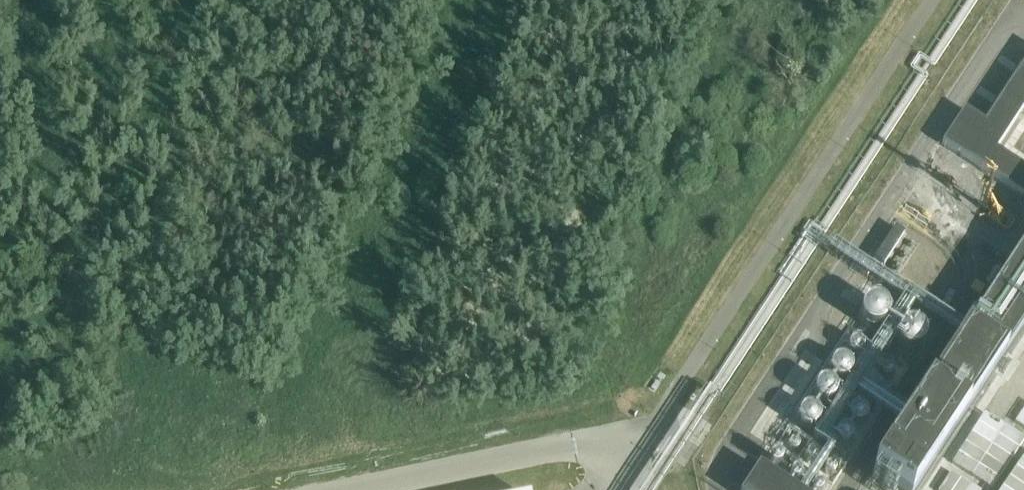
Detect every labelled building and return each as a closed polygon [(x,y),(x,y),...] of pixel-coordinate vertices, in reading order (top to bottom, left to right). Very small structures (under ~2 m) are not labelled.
[(996,151),(1023,108),(1023,65),(984,124),(964,112),(942,145),(1023,197),(1023,170),(996,151)] [(1023,325),(1023,247),(873,478),(892,489),(917,489),(1023,325)] [(726,437),(716,451),(730,460),(739,447),(726,437)] [(759,468),(744,489),(792,489),(759,468)] [(940,489),(978,489),(951,473),(940,489)]
